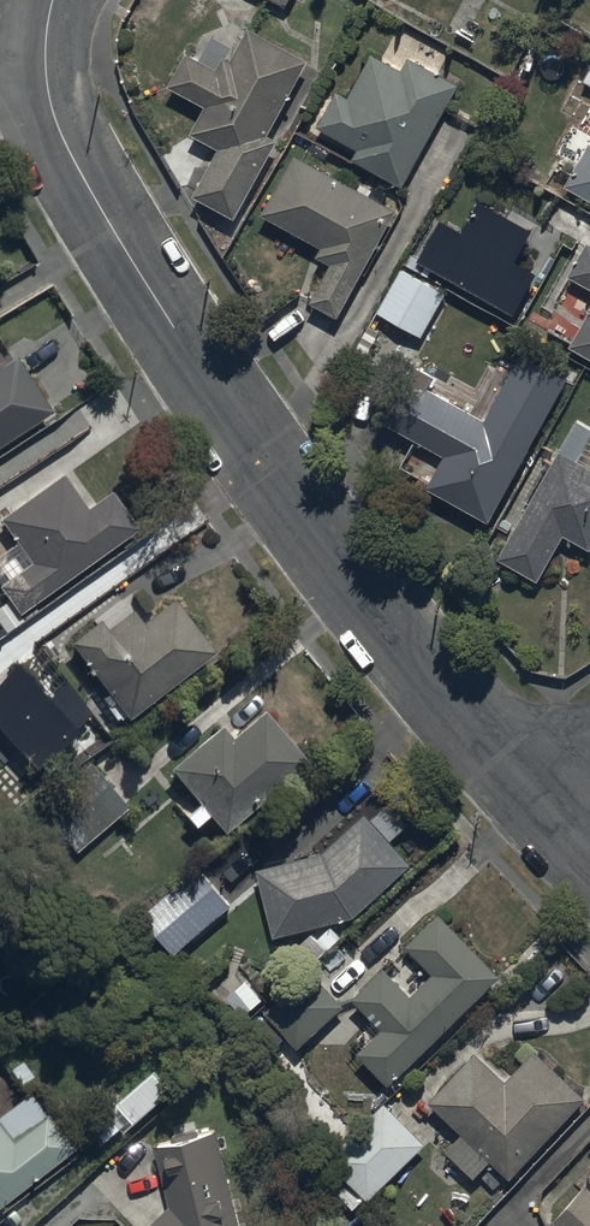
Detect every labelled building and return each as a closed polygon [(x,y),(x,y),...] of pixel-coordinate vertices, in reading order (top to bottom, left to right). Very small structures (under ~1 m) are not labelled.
[(271,129),(308,56),(246,24),(231,53),(225,50),(220,61),(190,45),(170,83),(208,102),(194,128),(219,141),(194,190),(238,213),(279,133),(271,129)] [(360,145),(355,154),(404,182),(462,80),(412,52),(404,66),(376,49),(351,93),(339,86),(319,121),(360,145)] [(565,180),(589,194),(589,136),(565,180)] [(399,203),(296,149),(264,210),(324,242),(317,255),(330,262),(311,297),(341,313),(399,203)] [(540,272),(520,261),(537,230),(483,200),(466,231),(445,219),(422,261),(518,313),(540,272)] [(589,236),(569,271),(589,282),(589,237),(589,236)] [(450,289),(402,262),(378,304),(426,331),(450,289)] [(518,323),(466,294),(442,337),(471,353),(478,340),(501,353),(518,323)] [(572,340),(589,350),(589,308),(572,340)] [(53,410),(17,352),(0,363),(0,443),(53,410)] [(413,361),(383,414),(447,449),(428,482),(491,517),(533,441),(492,418),(498,408),(413,361)] [(562,444),(497,552),(537,576),(565,530),(589,545),(589,461),(562,444)] [(20,606),(138,524),(112,487),(88,503),(64,468),(1,511),(18,534),(0,546),(0,578),(20,606)] [(100,695),(116,716),(119,714),(121,717),(127,713),(128,714),(157,692),(216,647),(175,592),(143,616),(135,606),(118,619),(109,608),(72,636),(111,687),(100,695)] [(18,680),(0,698),(0,740),(1,739),(39,779),(98,722),(68,690),(47,710),(18,680)] [(223,721),(171,762),(220,825),(308,757),(267,704),(231,731),(223,721)] [(26,812),(64,858),(130,804),(93,758),(26,812)] [(325,847),(259,863),(275,932),(357,914),(413,861),(366,810),(325,847)] [(141,907),(175,948),(234,900),(201,858),(141,907)] [(359,1043),(392,1077),(502,970),(441,906),(407,939),(435,968),(413,990),(387,963),(357,992),(384,1019),(359,1043)] [(236,959),(215,976),(243,1011),(264,994),(236,959)] [(345,1003),(312,963),(263,1003),(297,1043),(345,1003)] [(459,1121),(510,1172),(586,1096),(535,1045),(505,1075),(473,1044),(427,1089),(459,1121)] [(328,1154),(368,1194),(424,1139),(384,1098),(328,1154)] [(72,1143),(46,1109),(12,1134),(0,1144),(0,1199),(72,1143)] [(12,1134),(0,1118),(0,1144),(12,1134)] [(216,1124),(154,1140),(169,1201),(144,1225),(242,1225),(216,1124)] [(566,1225),(589,1225),(589,1187),(582,1180),(553,1214),(566,1225)]
